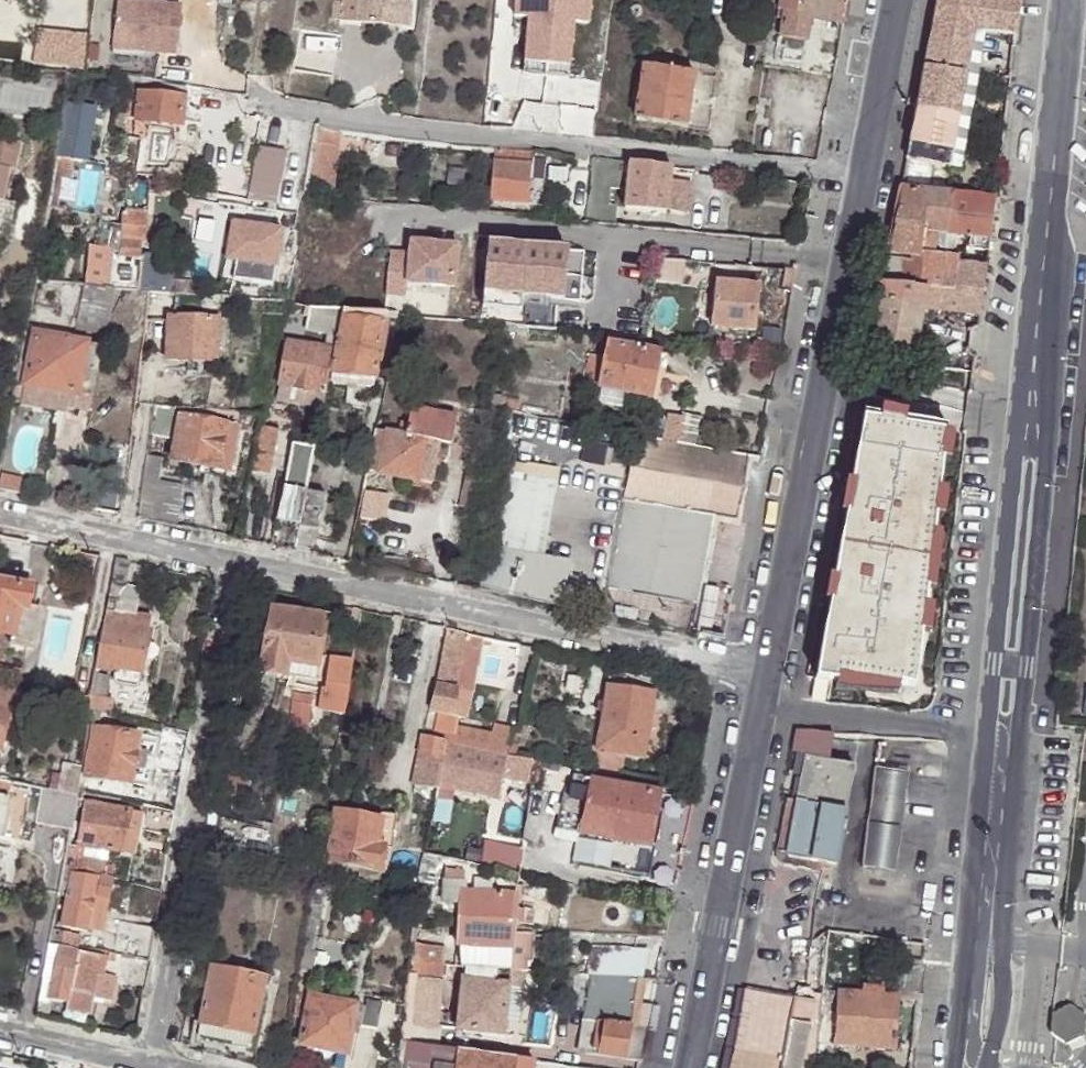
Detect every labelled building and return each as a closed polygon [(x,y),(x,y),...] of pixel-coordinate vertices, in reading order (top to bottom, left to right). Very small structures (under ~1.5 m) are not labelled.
[(125,0),(117,0),(112,48),(176,54),(181,5),(125,0)] [(359,0),(344,0),(344,3),(334,2),(332,21),(356,23),(359,0)] [(356,23),(404,28),(406,4),(401,4),(402,0),(359,0),(356,23)] [(794,0),(777,0),(774,19),(781,20),(783,11),(794,10),(794,0)] [(794,10),(783,11),(781,20),(779,39),(802,41),(807,15),(842,22),(846,0),(794,0),(794,10)] [(905,156),(948,163),(965,71),(974,27),(1015,32),(1019,0),(936,0),(923,64),(905,156)] [(413,4),(406,4),(404,28),(411,28),(413,4)] [(837,46),(842,22),(807,15),(802,41),(837,46)] [(33,30),(31,68),(80,71),(83,34),(33,30)] [(799,60),(802,41),(779,39),(776,58),(799,60)] [(637,93),(636,101),(633,119),(684,127),(693,73),(641,65),(637,93)] [(183,98),(183,82),(127,75),(126,91),(139,93),(183,98)] [(123,118),(136,119),(139,93),(126,91),(123,118)] [(178,126),(183,98),(139,93),(136,119),(178,126)] [(317,125),(314,138),(307,188),(336,191),(341,128),(317,125)] [(56,139),(53,156),(55,156),(72,157),(74,141),(56,139)] [(283,151),(255,146),(245,197),(275,203),(283,151)] [(528,150),(491,146),(486,197),(524,201),(528,150)] [(8,169),(13,169),(17,151),(0,147),(0,199),(8,169)] [(72,157),(55,156),(48,206),(65,210),(72,157)] [(668,166),(610,159),(609,170),(612,178),(625,179),(622,207),(663,212),(663,210),(666,180),(668,166)] [(688,183),(666,180),(663,210),(684,212),(688,183)] [(900,186),(887,250),(914,252),(920,254),(921,250),(924,229),(934,230),(946,231),(951,192),(900,186)] [(946,231),(988,236),(992,198),(951,192),(946,231)] [(115,254),(135,256),(137,241),(141,241),(144,214),(119,211),(117,240),(115,254)] [(95,219),(88,244),(105,248),(107,237),(110,221),(95,219)] [(289,232),(236,223),(230,260),(240,263),(237,280),(279,288),(289,232)] [(914,252),(913,259),(946,262),(946,252),(931,251),(934,230),(924,229),(921,250),(920,254),(914,252)] [(109,248),(108,255),(115,254),(117,240),(107,237),(105,248),(109,248)] [(84,244),(80,282),(105,285),(108,255),(109,248),(105,248),(88,244),(84,244)] [(456,249),(407,244),(403,287),(452,293),(456,249)] [(108,255),(105,285),(135,287),(139,256),(135,256),(115,254),(108,255)] [(566,313),(572,265),(492,256),(486,315),(522,319),(525,309),(566,313)] [(654,258),(652,281),(680,284),(683,261),(654,258)] [(905,258),(903,282),(926,285),(942,288),(946,262),(913,259),(905,258)] [(946,262),(942,288),(953,289),(957,263),(946,262)] [(953,289),(950,308),(978,311),(984,267),(957,263),(953,289)] [(792,271),(779,269),(776,287),(788,289),(792,271)] [(753,284),(710,279),(705,326),(749,330),(753,284)] [(869,338),(902,344),(914,346),(922,304),(926,285),(903,282),(881,280),(869,338)] [(105,285),(80,282),(71,325),(84,327),(97,328),(104,295),(105,285)] [(135,287),(105,285),(104,295),(145,298),(148,288),(135,287)] [(926,285),(922,304),(950,308),(953,289),(942,288),(926,285)] [(145,298),(143,318),(163,320),(164,312),(193,315),(214,317),(216,294),(194,292),(169,290),(148,288),(145,298)] [(307,304),(289,302),(285,315),(304,318),(307,304)] [(307,304),(304,318),(303,326),(326,332),(322,346),(331,348),(340,308),(332,306),(312,305),(307,304)] [(371,376),(384,311),(358,308),(340,308),(331,348),(328,370),(371,376)] [(164,312),(163,320),(161,358),(212,360),(214,317),(193,315),(164,312)] [(84,327),(71,325),(70,330),(83,334),(84,327)] [(21,382),(73,391),(86,394),(96,344),(32,332),(21,382)] [(867,354),(899,359),(902,344),(869,338),(867,354)] [(324,392),(326,381),(328,370),(331,348),(322,346),(285,340),(276,382),(303,389),(324,392)] [(664,362),(610,352),(602,396),(655,406),(664,362)] [(369,386),(371,376),(328,370),(326,381),(369,386)] [(13,382),(9,399),(70,410),(73,391),(21,382),(13,382)] [(273,396),(300,402),(303,389),(276,382),(273,396)] [(300,402),(321,407),(324,392),(303,389),(300,402)] [(924,404),(866,392),(849,478),(852,479),(851,485),(859,487),(853,511),(845,509),(832,573),(839,575),(834,598),(827,597),(808,694),(819,695),(824,675),(896,685),(896,681),(912,684),(942,424),(921,420),(924,404)] [(179,407),(147,404),(146,419),(174,424),(177,412),(179,407)] [(400,432),(371,426),(364,468),(414,477),(421,437),(435,439),(444,441),(449,415),(404,405),(400,432)] [(177,412),(174,424),(170,456),(214,466),(223,424),(177,412)] [(674,439),(692,444),(698,416),(680,414),(674,439)] [(223,424),(214,466),(223,468),(232,426),(223,424)] [(274,429),(257,424),(250,451),(269,453),(274,429)] [(599,611),(688,632),(692,605),(695,605),(713,515),(733,520),(747,456),(692,444),(674,439),(633,432),(628,459),(613,457),(610,470),(625,472),(599,611)] [(427,480),(435,439),(421,437),(414,477),(427,480)] [(313,446),(289,441),(281,482),(304,489),(313,446)] [(269,453),(250,451),(245,478),(253,480),(263,480),(269,453)] [(137,473),(135,493),(175,500),(180,482),(152,476),(154,456),(141,453),(137,473)] [(506,464),(490,544),(545,555),(560,474),(506,464)] [(0,477),(0,490),(17,493),(19,481),(0,477)] [(427,480),(414,477),(412,484),(426,487),(427,480)] [(253,480),(245,478),(242,490),(250,489),(253,480)] [(296,523),(304,489),(281,482),(273,518),(296,523)] [(296,523),(295,528),(314,533),(322,494),(304,489),(296,523)] [(273,518),(268,544),(291,549),(295,528),(296,523),(273,518)] [(131,561),(115,558),(110,584),(126,586),(131,561)] [(32,610),(36,586),(0,577),(0,631),(27,636),(32,610)] [(126,586),(110,584),(106,608),(126,614),(134,616),(134,611),(140,589),(126,586)] [(351,623),(354,607),(329,601),(325,619),(351,623)] [(325,619),(271,609),(260,670),(314,681),(319,653),(325,619)] [(37,610),(32,610),(27,636),(33,637),(37,610)] [(134,616),(126,614),(121,625),(148,631),(150,615),(134,611),(134,616)] [(148,631),(121,625),(105,622),(96,664),(116,669),(140,673),(143,655),(146,645),(148,631)] [(465,631),(445,627),(434,683),(453,687),(459,660),(465,631)] [(481,634),(465,631),(459,660),(475,663),(481,634)] [(513,651),(515,641),(499,638),(497,647),(513,651)] [(146,645),(143,655),(152,656),(154,656),(156,649),(153,646),(146,645)] [(345,687),(350,659),(319,653),(314,681),(345,687)] [(459,660),(453,687),(456,688),(453,705),(464,707),(462,716),(464,716),(475,663),(459,660)] [(0,666),(0,675),(17,679),(19,670),(0,666)] [(140,673),(116,669),(114,679),(117,683),(135,687),(138,684),(140,673)] [(93,671),(88,694),(104,697),(109,673),(93,671)] [(611,671),(609,685),(647,691),(640,736),(648,739),(658,679),(611,671)] [(453,687),(434,683),(428,709),(451,713),(453,705),(456,688),(453,687)] [(609,685),(599,749),(622,753),(645,757),(648,739),(640,736),(647,691),(609,685)] [(6,706),(7,708),(16,709),(18,693),(0,689),(0,704),(6,706)] [(104,697),(88,694),(85,708),(91,711),(110,714),(112,698),(104,697)] [(290,724),(307,727),(312,697),(295,694),(290,724)] [(453,705),(451,713),(457,714),(462,716),(464,707),(453,705)] [(428,709),(425,727),(453,732),(457,714),(451,713),(428,709)] [(460,725),(458,733),(456,741),(471,745),(507,752),(510,735),(497,732),(460,725)] [(511,728),(498,725),(497,732),(510,735),(511,728)] [(131,784),(136,734),(92,726),(84,775),(131,784)] [(453,732),(425,727),(424,734),(446,739),(456,741),(458,733),(453,732)] [(796,798),(786,854),(824,860),(837,863),(845,817),(847,809),(855,762),(829,758),(834,732),(808,730),(801,767),(796,798)] [(148,735),(136,734),(131,784),(142,785),(148,735)] [(446,739),(424,734),(420,753),(442,758),(446,739)] [(446,739),(442,758),(440,771),(438,782),(448,784),(463,787),(465,775),(467,767),(471,745),(456,741),(446,739)] [(507,752),(471,745),(467,767),(491,772),(503,774),(505,761),(507,752)] [(622,753),(599,749),(596,771),(619,776),(622,753)] [(512,762),(514,754),(507,752),(505,761),(512,762)] [(415,781),(437,784),(438,782),(440,771),(442,758),(420,753),(415,781)] [(78,789),(81,766),(62,764),(57,794),(77,799),(78,789)] [(876,764),(872,791),(906,795),(909,768),(876,764)] [(465,775),(463,787),(487,792),(490,781),(491,772),(467,767),(465,775)] [(660,792),(663,785),(619,776),(596,771),(593,770),(590,778),(574,775),(569,797),(561,795),(555,827),(566,830),(563,847),(560,859),(641,876),(645,862),(660,792)] [(8,782),(0,780),(0,796),(5,797),(8,782)] [(448,784),(438,782),(437,784),(426,853),(436,855),(516,872),(520,848),(468,838),(466,849),(452,847),(454,839),(446,837),(446,830),(441,828),(448,784)] [(77,799),(57,794),(42,789),(34,825),(70,834),(77,799)] [(332,789),(330,801),(342,803),(344,792),(332,789)] [(872,791),(863,863),(897,867),(906,795),(872,791)] [(786,854),(796,798),(789,797),(779,854),(781,860),(822,867),(824,860),(786,854)] [(174,811),(142,803),(137,829),(169,837),(174,811)] [(83,807),(76,846),(84,848),(122,853),(128,814),(83,807)] [(336,810),(327,858),(379,867),(383,846),(376,845),(380,817),(336,810)] [(76,846),(67,845),(63,870),(104,877),(106,865),(82,859),(84,848),(76,846)] [(436,855),(426,853),(421,877),(432,878),(436,855)] [(446,866),(446,880),(460,881),(460,868),(446,866)] [(93,900),(104,903),(110,883),(72,874),(61,927),(84,935),(85,930),(93,900)] [(437,902),(445,900),(446,880),(439,879),(437,902)] [(460,902),(460,922),(466,922),(515,926),(516,896),(465,890),(465,881),(460,881),(446,880),(445,900),(460,902)] [(321,895),(312,894),(305,942),(314,944),(321,895)] [(516,896),(515,926),(527,927),(531,927),(533,897),(516,896)] [(98,933),(104,903),(93,900),(85,930),(98,933)] [(446,921),(414,924),(412,937),(423,939),(423,935),(430,935),(430,932),(446,930),(446,921)] [(466,922),(460,922),(457,943),(464,944),(462,964),(465,965),(525,969),(526,961),(511,961),(513,942),(513,940),(515,926),(466,922)] [(531,927),(527,927),(526,937),(536,938),(537,927),(531,927)] [(64,933),(52,931),(50,941),(59,942),(64,933)] [(78,936),(64,933),(59,942),(76,945),(78,936)] [(126,954),(149,958),(152,942),(128,940),(126,954)] [(527,941),(513,940),(513,942),(511,961),(526,961),(527,941)] [(314,944),(305,942),(300,967),(310,970),(314,944)] [(444,946),(412,942),(410,961),(442,963),(444,946)] [(48,945),(35,1016),(45,1018),(48,999),(64,1003),(63,1011),(84,1014),(88,997),(108,1001),(113,976),(97,973),(100,955),(48,945)] [(590,973),(640,977),(647,949),(588,945),(586,974),(590,973)] [(115,952),(104,951),(103,960),(113,962),(115,952)] [(900,995),(916,997),(920,958),(891,956),(884,995),(900,995)] [(213,967),(236,972),(238,964),(215,959),(213,967)] [(442,963),(410,961),(407,984),(440,987),(441,975),(442,963)] [(462,964),(442,963),(441,975),(464,977),(465,965),(462,964)] [(465,965),(464,977),(464,980),(508,986),(522,988),(525,969),(465,965)] [(199,1024),(253,1034),(265,979),(236,972),(213,967),(211,966),(199,1024)] [(310,970),(300,967),(296,991),(298,992),(305,993),(310,970)] [(590,973),(586,974),(571,972),(570,981),(588,983),(590,973)] [(630,1027),(640,977),(590,973),(588,983),(584,1020),(630,1027)] [(501,1034),(508,986),(464,980),(457,1028),(472,1030),(501,1034)] [(813,994),(804,990),(795,993),(794,998),(781,1057),(779,1067),(799,1067),(813,994)] [(895,1046),(898,1018),(900,995),(884,995),(838,991),(837,992),(833,1041),(895,1046)] [(305,993),(298,992),(293,1016),(305,1019),(309,995),(305,993)] [(754,1052),(781,1057),(794,998),(767,992),(754,1052)] [(309,995),(305,1019),(304,1021),(301,1036),(300,1043),(346,1053),(356,1004),(309,995)] [(898,1018),(914,1019),(916,997),(900,995),(898,1018)] [(440,1001),(405,997),(402,1021),(436,1025),(440,1001)] [(1057,1011),(1055,1029),(1072,1042),(1085,1036),(1085,1008),(1077,1002),(1057,1011)] [(532,1003),(525,1045),(551,1049),(557,1006),(532,1003)] [(296,1035),(301,1036),(304,1021),(299,1020),(296,1035)] [(585,1054),(625,1060),(630,1027),(584,1020),(579,1047),(585,1054)] [(402,1021),(400,1042),(408,1044),(438,1047),(440,1026),(436,1025),(402,1021)] [(251,1047),(253,1034),(199,1024),(197,1035),(251,1047)] [(500,1041),(501,1034),(472,1030),(471,1037),(500,1041)] [(405,1067),(456,1067),(459,1050),(438,1047),(408,1044),(405,1067)] [(459,1050),(456,1067),(511,1067),(513,1058),(459,1050)] [(754,1052),(746,1067),(779,1067),(781,1057),(754,1052)] [(511,1067),(530,1067),(531,1060),(513,1058),(511,1067)]
